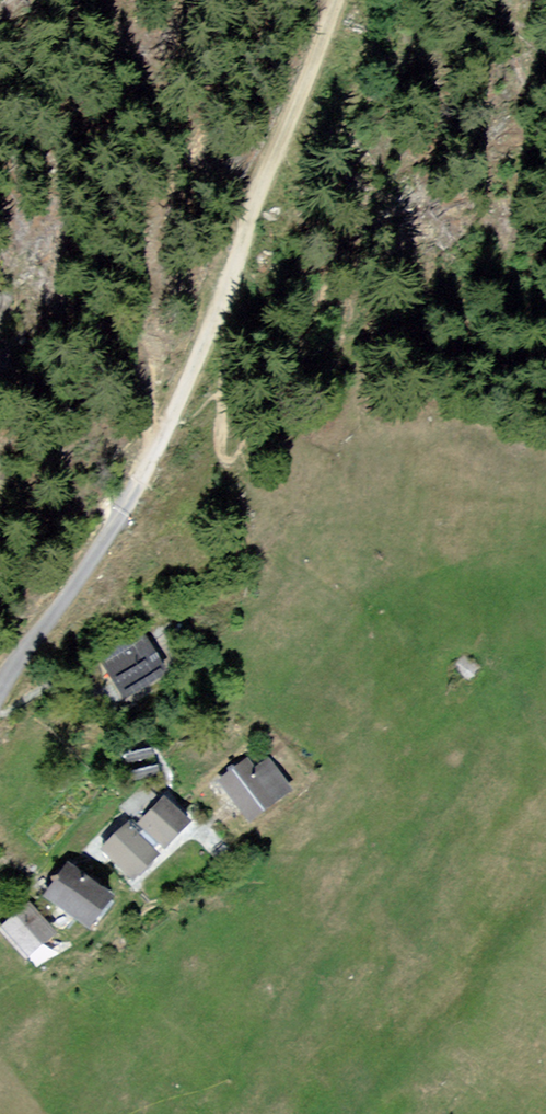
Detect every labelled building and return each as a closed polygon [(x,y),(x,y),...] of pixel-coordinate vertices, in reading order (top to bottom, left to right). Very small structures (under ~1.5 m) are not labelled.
[(144,630),(101,659),(131,704),(174,676),(144,630)] [(485,667),(464,653),(453,669),(473,683),(485,667)] [(166,746),(129,750),(133,782),(169,778),(166,746)] [(248,761),(221,782),(259,831),(304,795),(275,758),(257,772),(248,761)] [(202,826),(166,797),(143,827),(179,855),(202,826)] [(167,860),(130,824),(104,849),(142,886),(167,860)] [(126,905),(75,866),(50,898),(101,937),(126,905)] [(64,936),(36,904),(5,931),(34,964),(64,936)]
